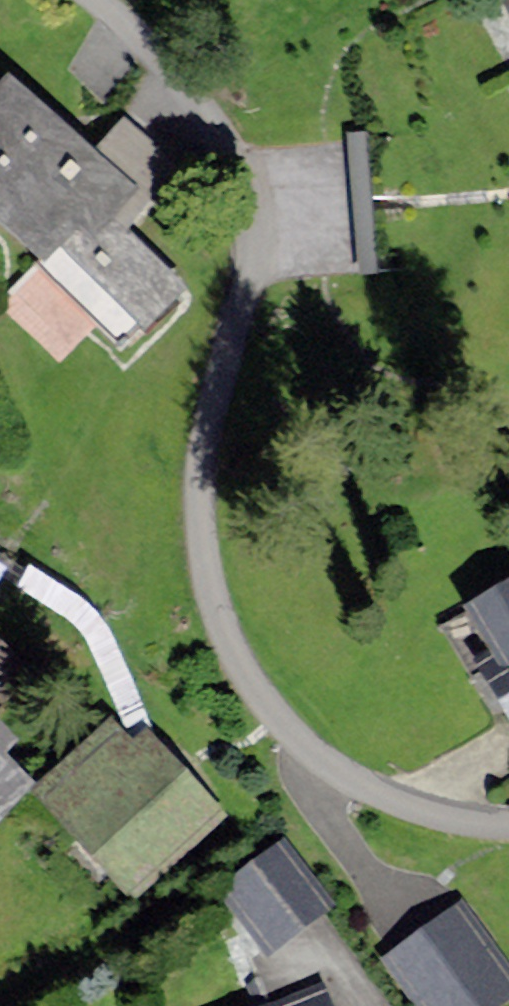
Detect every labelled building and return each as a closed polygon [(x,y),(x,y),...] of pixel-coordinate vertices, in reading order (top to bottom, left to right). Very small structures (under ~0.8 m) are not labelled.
[(143,198),(170,170),(123,124),(90,158),(13,83),(0,96),(0,212),(125,333),(174,283),(115,226),(134,206),(143,198)] [(467,619),(508,698),(508,598),(467,619)] [(113,723),(44,784),(136,888),(220,815),(147,733),(133,745),(113,723)] [(11,737),(0,727),(0,750),(11,737)] [(22,777),(0,758),(0,801),(22,777)] [(327,907),(284,847),(224,889),(268,950),(327,907)] [(508,994),(508,970),(463,906),(388,960),(421,1005),(493,1005),(508,994)] [(279,1005),(327,1005),(319,989),(279,1005)]
